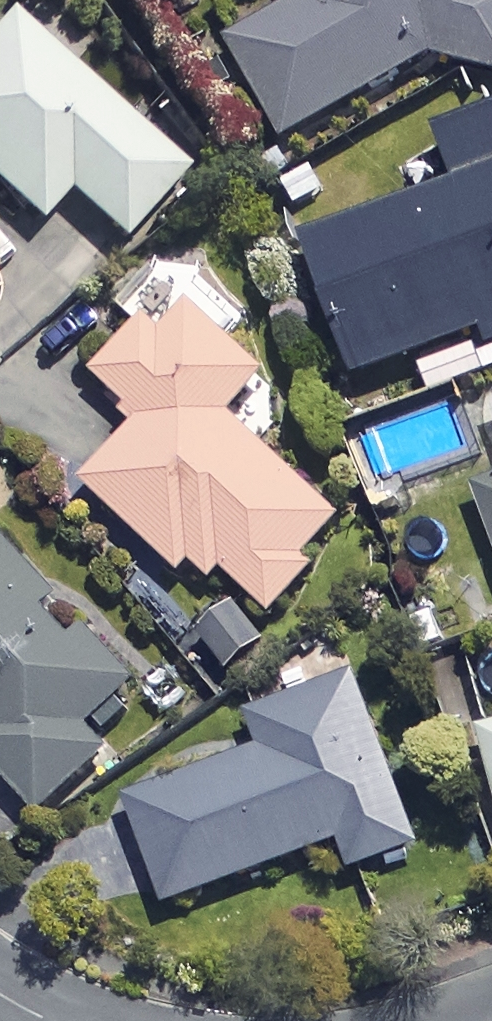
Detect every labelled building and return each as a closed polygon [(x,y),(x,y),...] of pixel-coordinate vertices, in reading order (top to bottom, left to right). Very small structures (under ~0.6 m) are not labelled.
[(222,35),(280,144),(442,57),(491,69),(491,0),(287,0),(222,35)] [(5,12),(0,17),(0,188),(35,220),(64,188),(119,238),(196,154),(154,116),(139,133),(5,12)] [(491,108),(427,132),(446,183),(295,239),(348,379),(474,331),(480,348),(491,343),(491,112),(491,108)] [(223,342),(243,320),(162,245),(105,308),(128,329),(86,375),(134,419),(77,481),(175,572),(196,550),(265,613),(343,528),(256,447),(293,407),(223,342)] [(470,492),(491,551),(491,483),(470,492)] [(0,542),(0,779),(33,814),(99,752),(75,727),(119,686),(38,600),(47,591),(0,542)] [(411,845),(348,672),(241,711),(254,746),(118,795),(158,904),(333,840),(344,870),(411,845)] [(474,729),(491,796),(491,725),(474,729)]
